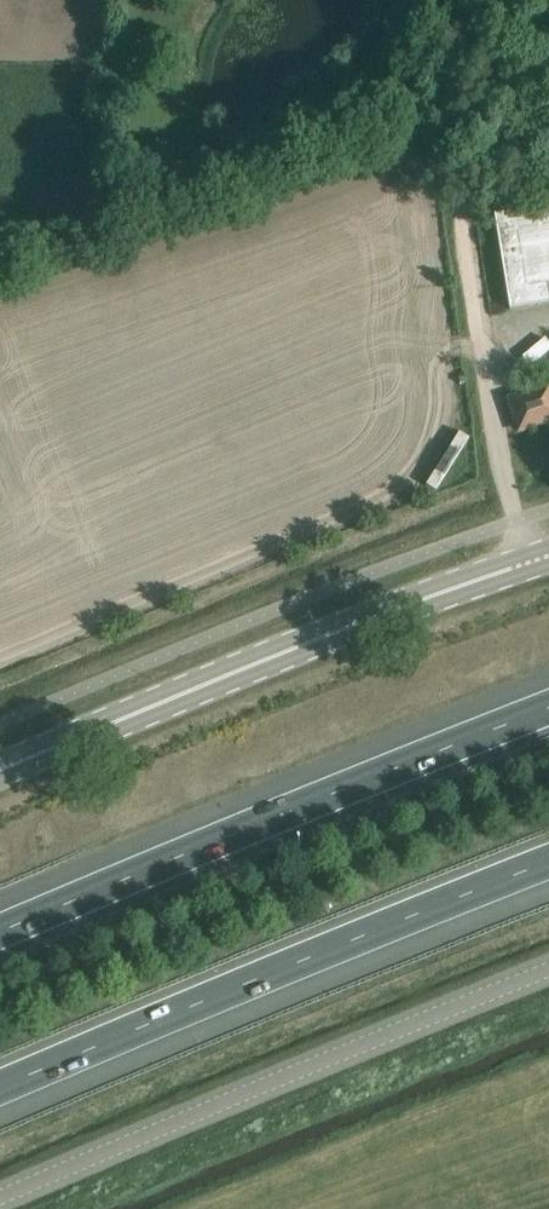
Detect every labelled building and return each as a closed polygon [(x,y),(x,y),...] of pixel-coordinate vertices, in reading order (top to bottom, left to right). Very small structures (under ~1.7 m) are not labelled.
[(183,176),(182,189),(207,192),(208,179),(183,176)] [(493,214),(508,309),(548,303),(548,205),(493,214)] [(548,386),(510,399),(520,429),(548,420),(548,387),(548,386)] [(440,490),(467,436),(453,429),(427,483),(440,490)]
